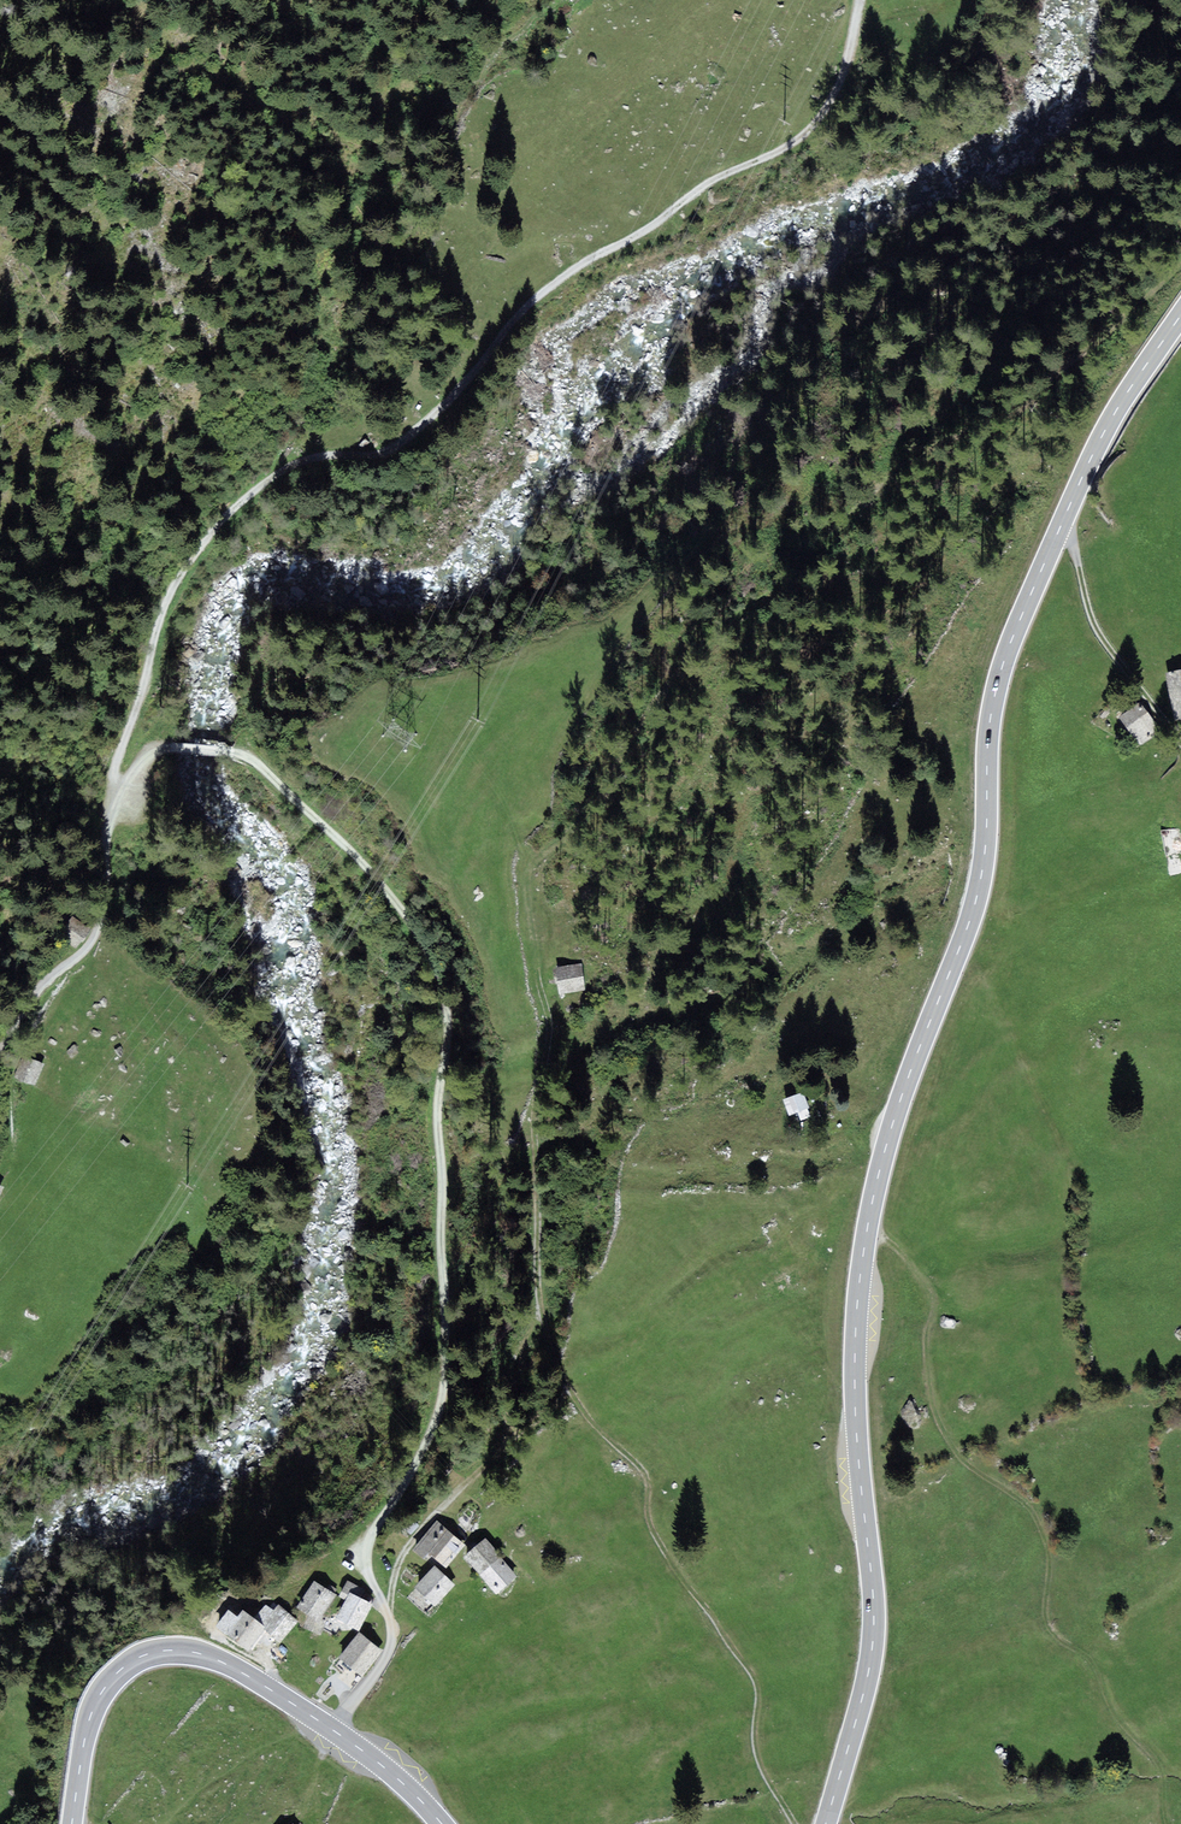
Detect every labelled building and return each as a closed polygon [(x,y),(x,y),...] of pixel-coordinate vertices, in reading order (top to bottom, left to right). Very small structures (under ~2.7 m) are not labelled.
[(1165,672),(1174,720),(1180,719),(1180,669),(1165,672)] [(1162,731),(1139,700),(1118,716),(1140,746),(1162,731)] [(89,927),(72,915),(59,933),(76,946),(89,927)] [(581,970),(552,973),(555,995),(584,991),(581,970)] [(48,1066),(31,1060),(23,1081),(41,1087),(48,1066)] [(805,1094),(782,1101),(787,1118),(810,1111),(805,1094)] [(0,1184),(0,1209),(1,1210),(9,1188),(0,1184)] [(437,1521),(413,1549),(434,1567),(439,1561),(446,1568),(465,1545),(437,1521)] [(496,1595),(517,1577),(485,1538),(464,1556),(496,1595)] [(434,1567),(414,1587),(435,1606),(455,1585),(434,1567)] [(327,1621),(320,1618),(336,1594),(314,1580),(296,1607),(309,1615),(303,1628),(321,1635),(327,1621)] [(358,1631),(373,1604),(361,1598),(365,1590),(347,1580),(338,1596),(345,1600),(335,1618),(358,1631)] [(298,1621),(277,1605),(273,1611),(265,1604),(254,1618),(266,1627),(263,1630),(281,1644),(298,1621)] [(218,1627),(248,1650),(263,1630),(266,1627),(254,1618),(244,1610),(238,1618),(230,1612),(218,1627)] [(383,1651),(360,1632),(339,1658),(362,1677),(383,1651)]
